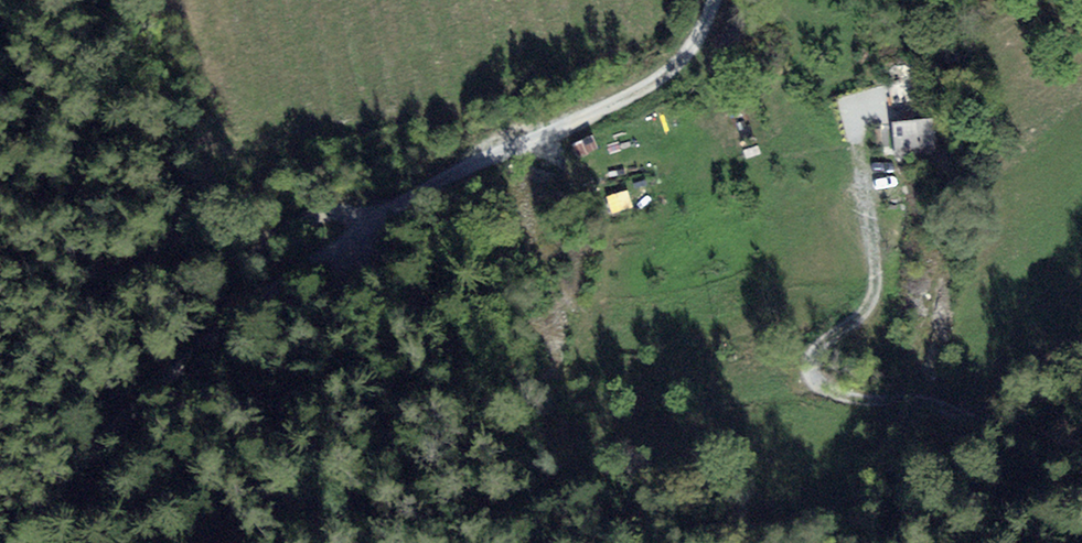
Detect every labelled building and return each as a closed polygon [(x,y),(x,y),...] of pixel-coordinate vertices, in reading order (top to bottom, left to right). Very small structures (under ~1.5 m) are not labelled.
[(933,119),(893,123),(896,158),(936,154),(933,119)] [(591,136),(571,145),(577,158),(597,149),(591,136)] [(628,190),(607,196),(612,213),(633,207),(628,190)]
